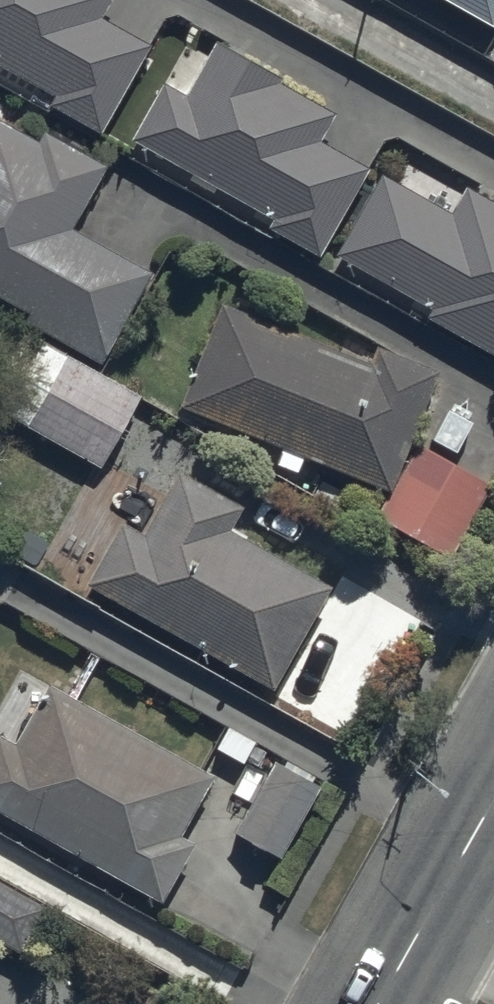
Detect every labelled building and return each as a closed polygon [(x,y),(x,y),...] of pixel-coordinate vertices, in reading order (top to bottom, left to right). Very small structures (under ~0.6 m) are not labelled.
[(51,98),(47,105),(98,134),(148,46),(99,18),(109,0),(0,0),(0,68),(51,98)] [(493,30),(493,0),(440,0),(493,30)] [(163,87),(132,141),(269,220),(264,229),(316,258),(367,168),(322,142),(336,118),(278,85),(281,80),(216,42),(184,99),(163,87)] [(103,168),(31,133),(30,135),(0,121),(0,300),(26,313),(22,322),(99,360),(146,266),(72,230),(103,168)] [(335,255),(434,313),(429,321),(493,359),(493,205),(464,187),(447,216),(381,178),(335,255)] [(485,482),(412,445),(439,376),(376,349),(369,365),(220,304),(177,409),(278,450),(271,468),(296,478),(304,459),(389,493),(378,520),(449,556),(485,482)] [(22,334),(0,376),(0,417),(100,469),(139,395),(22,334)] [(241,508),(178,473),(142,537),(119,523),(84,584),(271,691),(329,589),(228,531),(241,508)] [(162,905),(195,848),(180,839),(214,779),(49,686),(15,746),(0,737),(0,813),(162,905)] [(274,765),(234,837),(281,863),(320,791),(274,765)] [(0,882),(0,945),(23,957),(49,910),(0,882)]
